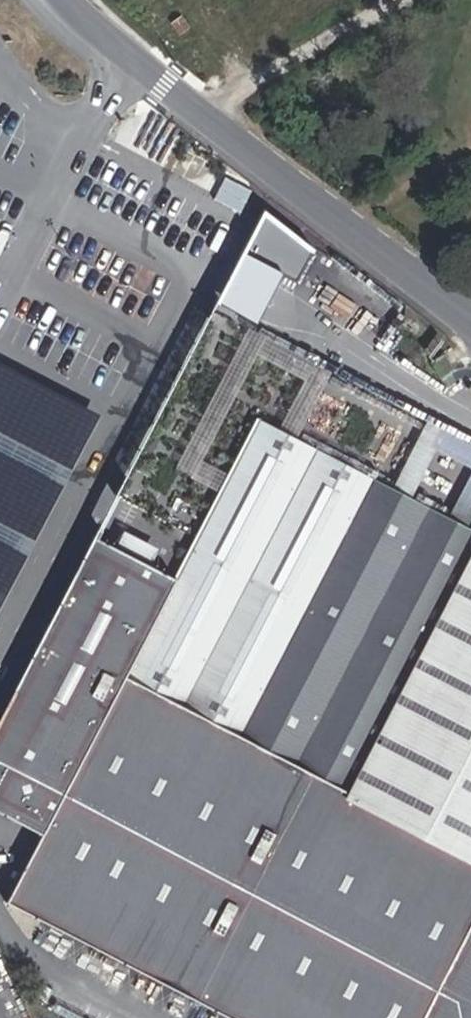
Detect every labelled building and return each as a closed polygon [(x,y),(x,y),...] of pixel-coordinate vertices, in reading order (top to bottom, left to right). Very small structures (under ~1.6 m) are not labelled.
[(0,728),(0,813),(49,840),(14,909),(225,1017),(470,1017),(470,867),(347,803),(470,564),(470,527),(454,512),(253,415),(174,575),(94,536),(43,640),(0,728)] [(347,803),(470,867),(470,564),(347,803)]
